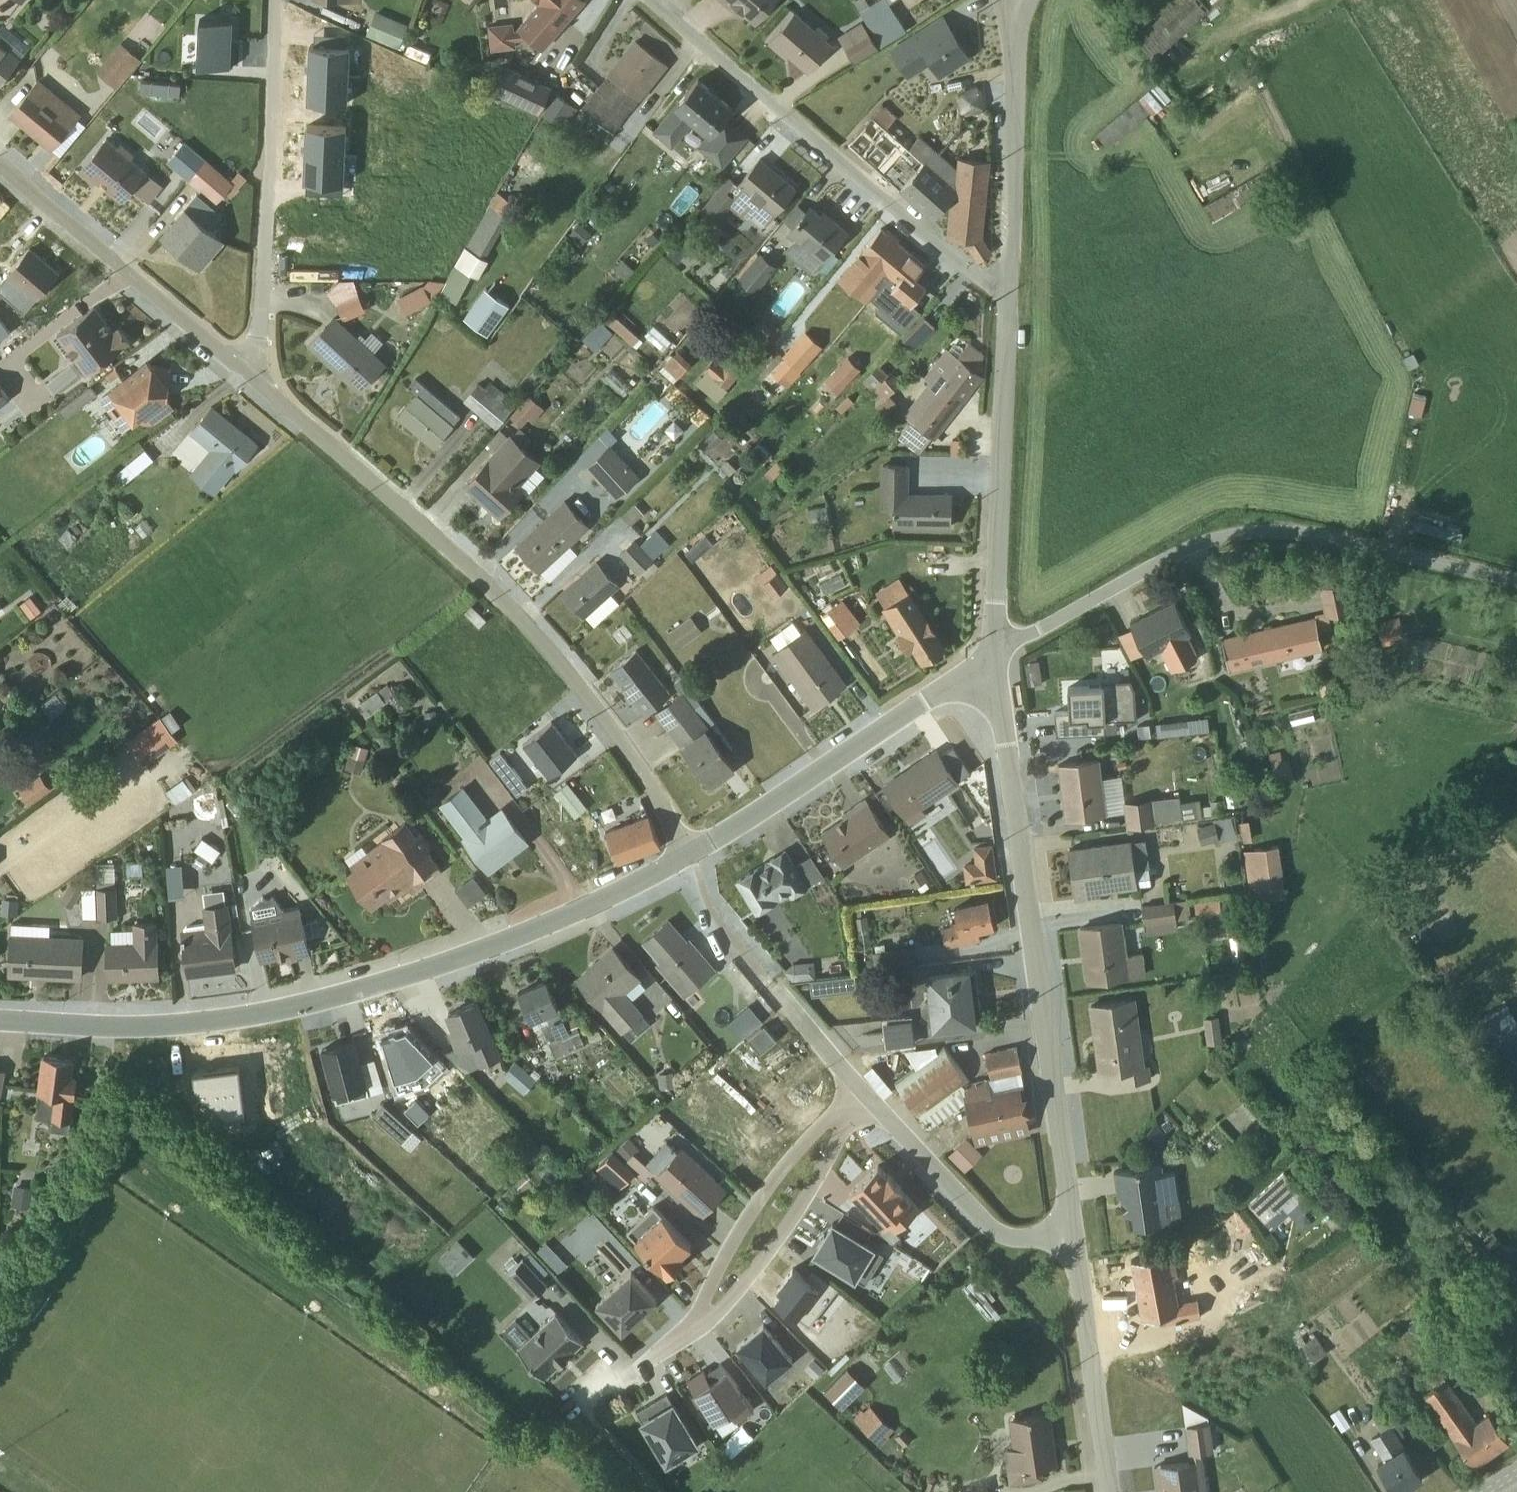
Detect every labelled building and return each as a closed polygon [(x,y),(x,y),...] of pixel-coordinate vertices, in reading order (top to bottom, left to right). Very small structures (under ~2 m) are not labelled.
[(490,49),(516,47),(515,40),(529,38),(541,49),(584,0),(535,0),(537,2),(516,27),(518,28),(514,28),(512,21),(488,26),(490,49)] [(741,14),(744,11),(755,20),(773,0),(725,0),(741,14)] [(869,4),(867,0),(854,0),(853,1),(881,45),(906,30),(888,2),(892,0),(876,0),(869,4)] [(1153,60),(1218,0),(1179,0),(1134,41),(1153,60)] [(376,10),(365,34),(398,47),(408,24),(376,10)] [(795,11),(768,41),(782,53),(785,50),(809,70),(833,43),(795,11)] [(942,15),(889,48),(908,77),(930,63),(938,76),(968,56),(942,15)] [(198,63),(233,65),(234,48),(231,47),(232,20),(200,19),(198,63)] [(877,47),(861,21),(838,35),(854,62),(877,47)] [(30,45),(3,22),(0,26),(0,81),(30,45)] [(427,29),(416,25),(403,55),(428,66),(436,48),(422,41),(427,29)] [(310,44),(308,72),(348,74),(349,46),(346,46),(346,34),(314,33),(314,45),(310,44)] [(612,132),(667,64),(636,40),(582,109),(612,132)] [(116,88),(140,58),(120,41),(96,71),(116,88)] [(551,86),(505,65),(493,92),(538,113),(551,86)] [(309,83),(309,100),(347,102),(348,74),(308,72),(308,83),(309,83)] [(140,77),(140,91),(179,94),(180,81),(140,77)] [(39,79),(10,114),(51,147),(80,113),(39,79)] [(696,145),(721,166),(747,136),(725,116),(732,107),(698,79),(653,132),(672,147),(693,122),(706,134),(696,145)] [(963,112),(964,115),(982,111),(978,86),(958,89),(958,94),(956,94),(958,108),(960,108),(961,112),(963,112)] [(396,89),(393,107),(411,110),(414,92),(396,89)] [(1138,97),(1095,135),(1107,146),(1150,112),(1152,114),(1161,107),(1148,90),(1139,98),(1138,97)] [(556,93),(543,112),(564,125),(576,106),(556,93)] [(932,218),(951,197),(956,167),(920,135),(909,146),(887,127),(897,116),(883,104),(881,104),(848,142),(932,218)] [(305,141),(305,152),(345,154),(346,126),(307,124),(307,141),(305,141)] [(107,138),(79,171),(92,182),(95,179),(99,182),(102,179),(108,184),(106,188),(120,200),(131,187),(148,201),(162,184),(131,158),(134,154),(120,142),(116,145),(107,138)] [(305,152),(304,180),(344,182),(345,154),(305,152)] [(957,157),(956,167),(951,197),(947,238),(965,240),(978,260),(991,252),(981,237),(989,160),(957,157)] [(728,175),(698,211),(715,225),(730,207),(744,219),(752,211),(765,223),(795,187),(760,158),(738,184),(728,175)] [(206,160),(189,179),(216,202),(225,191),(230,194),(237,187),(238,188),(245,179),(238,172),(231,180),(206,160)] [(1211,221),(1274,185),(1265,170),(1203,205),(1203,206),(1211,221)] [(517,203),(497,191),(455,263),(477,277),(478,277),(488,260),(484,258),(517,203)] [(221,214),(197,194),(163,235),(199,265),(221,239),(209,228),(221,214)] [(825,273),(838,257),(830,250),(847,231),(823,211),(821,214),(810,206),(806,210),(796,202),(783,218),(791,226),(786,232),(794,239),(784,250),(809,271),(816,269),(818,267),(825,273)] [(688,226),(666,252),(677,261),(699,236),(688,226)] [(865,302),(909,251),(881,228),(838,278),(865,302)] [(57,272),(29,248),(0,283),(0,292),(24,312),(57,272)] [(870,297),(907,328),(920,311),(911,303),(925,286),(924,285),(922,288),(912,280),(925,265),(909,251),(870,297)] [(737,278),(754,293),(777,266),(760,252),(737,278)] [(335,301),(343,319),(365,310),(353,280),(345,280),(345,279),(339,281),(327,292),(335,301)] [(440,288),(436,280),(423,286),(422,284),(397,297),(405,315),(432,302),(430,298),(434,295),(436,294),(435,293),(437,292),(436,291),(438,291),(437,290),(440,288)] [(509,305),(484,287),(463,317),(487,335),(509,305)] [(93,306),(56,334),(86,373),(130,340),(119,326),(113,331),(93,306)] [(609,325),(637,349),(646,338),(618,312),(609,325)] [(334,316),(309,343),(359,389),(385,361),(373,351),(382,340),(372,331),(366,337),(361,332),(356,337),(334,316)] [(935,326),(925,317),(903,340),(913,349),(935,326)] [(10,330),(0,318),(0,338),(10,330)] [(599,320),(582,338),(595,350),(611,332),(599,320)] [(822,347),(804,331),(782,356),(799,372),(822,347)] [(983,353),(969,342),(968,342),(957,356),(947,348),(924,378),(928,381),(928,382),(903,414),(911,420),(898,437),(918,453),(932,437),(934,438),(982,376),(979,372),(982,369),(983,353)] [(696,367),(683,354),(666,371),(680,384),(696,367)] [(848,357),(825,380),(837,392),(860,369),(848,357)] [(731,373),(721,363),(709,375),(732,392),(754,365),(741,358),(731,373)] [(99,398),(123,428),(139,417),(145,422),(149,423),(157,420),(171,406),(162,393),(163,384),(166,384),(168,368),(152,366),(147,361),(99,398)] [(889,374),(878,364),(862,379),(870,389),(869,390),(878,402),(875,405),(884,414),(885,413),(897,404),(889,394),(902,383),(892,371),(889,374)] [(460,414),(416,377),(408,387),(416,394),(398,415),(434,445),(460,414)] [(13,400),(0,379),(0,408),(13,400)] [(479,382),(464,400),(496,427),(517,403),(489,380),(484,386),(479,382)] [(539,403),(542,400),(533,392),(530,395),(529,394),(510,415),(521,425),(528,418),(532,421),(544,408),(539,403)] [(1431,401),(1418,397),(1412,414),(1426,419),(1431,401)] [(257,443),(212,406),(190,431),(210,448),(189,473),(214,494),(257,443)] [(676,412),(646,436),(656,449),(686,425),(676,412)] [(531,436),(519,426),(512,434),(509,432),(507,434),(500,428),(486,442),(496,451),(465,484),(478,495),(479,495),(500,514),(522,489),(527,493),(544,474),(536,466),(541,461),(524,445),(531,436)] [(598,436),(576,457),(615,498),(639,476),(621,456),(632,447),(620,435),(608,446),(598,436)] [(111,477),(119,487),(152,458),(145,449),(111,477)] [(893,526),(950,526),(950,495),(908,494),(908,463),(881,463),(880,508),(893,509),(893,526)] [(850,475),(851,487),(868,486),(868,475),(850,475)] [(588,524),(566,500),(517,545),(549,580),(577,553),(568,543),(588,524)] [(634,502),(621,514),(630,523),(643,512),(634,502)] [(807,509),(811,527),(829,523),(826,505),(807,509)] [(152,529),(137,511),(128,518),(143,537),(152,529)] [(68,527),(58,537),(68,547),(78,537),(68,527)] [(618,552),(638,573),(640,572),(646,578),(657,566),(652,561),(669,544),(655,529),(639,544),(634,538),(618,552)] [(597,561),(561,593),(582,617),(584,615),(593,626),(594,626),(618,603),(610,594),(619,585),(597,561)] [(840,574),(819,584),(824,594),(845,584),(840,574)] [(913,648),(921,662),(944,647),(910,593),(909,593),(898,577),(875,592),(885,607),(881,609),(908,651),(913,648)] [(1345,582),(1344,581),(1319,587),(1324,611),(1315,614),(1318,631),(1330,628),(1328,617),(1351,611),(1345,582)] [(862,588),(845,593),(851,615),(869,610),(862,588)] [(30,596),(20,604),(27,615),(38,607),(30,596)] [(835,599),(817,611),(833,635),(852,622),(835,599)] [(1174,601),(1129,624),(1147,657),(1191,634),(1174,601)] [(486,620),(472,605),(464,613),(479,627),(486,620)] [(690,617),(668,633),(679,648),(701,632),(690,617)] [(1222,639),(1229,671),(1322,650),(1315,617),(1222,639)] [(1404,635),(1399,617),(1376,623),(1383,649),(1396,645),(1395,637),(1404,635)] [(845,684),(805,629),(772,654),(812,708),(845,684)] [(636,651),(611,670),(645,714),(670,694),(636,651)] [(1041,660),(1027,661),(1029,681),(1043,680),(1041,660)] [(1319,678),(1321,695),(1332,693),(1330,676),(1319,678)] [(657,712),(668,728),(699,704),(680,678),(675,682),(682,693),(657,712)] [(1103,686),(1068,688),(1069,711),(1054,712),(1056,735),(1116,732),(1116,721),(1135,720),(1133,690),(1128,681),(1103,683),(1103,686)] [(377,694),(362,701),(367,712),(382,706),(377,694)] [(732,748),(699,704),(668,728),(711,785),(733,768),(706,732),(712,727),(729,750),(732,748)] [(1209,714),(1157,722),(1159,735),(1211,727),(1209,714)] [(523,746),(548,777),(577,754),(551,722),(523,746)] [(150,768),(179,744),(165,726),(135,750),(150,768)] [(361,771),(368,746),(354,742),(346,767),(361,771)] [(957,782),(936,751),(885,785),(911,824),(926,815),(920,807),(957,782)] [(526,787),(499,752),(489,761),(516,795),(526,787)] [(1279,753),(1268,756),(1271,767),(1263,769),(1266,780),(1274,778),(1275,782),(1291,778),(1287,761),(1282,762),(1279,753)] [(1180,802),(1179,796),(1124,802),(1121,776),(1118,776),(1101,778),(1099,760),(1058,765),(1065,819),(1124,813),(1126,828),(1154,824),(1154,822),(1201,816),(1202,815),(1199,800),(1180,802)] [(221,825),(213,777),(207,783),(212,827),(221,825)] [(175,804),(195,790),(186,778),(166,791),(166,792),(175,804)] [(586,808),(567,783),(555,793),(574,818),(586,808)] [(1244,817),(1264,811),(1261,800),(1258,801),(1251,783),(1226,791),(1232,810),(1241,807),(1244,817)] [(463,786),(439,805),(488,871),(526,842),(500,808),(487,817),(463,786)] [(217,799),(222,827),(228,826),(222,798),(217,799)] [(822,832),(845,866),(890,836),(864,799),(844,813),(845,817),(822,832)] [(1225,812),(1223,800),(1210,802),(1211,814),(1225,812)] [(183,827),(180,811),(170,812),(170,813),(162,815),(165,830),(183,827)] [(660,846),(648,816),(606,833),(617,862),(660,846)] [(1197,827),(1201,845),(1219,841),(1219,842),(1235,837),(1230,817),(1212,819),(1212,822),(1197,827)] [(345,858),(353,869),(346,874),(371,907),(395,889),(398,893),(407,886),(412,893),(441,871),(405,822),(366,851),(362,846),(345,858)] [(218,851),(201,838),(193,849),(212,862),(218,851)] [(1076,898),(1100,895),(1100,892),(1137,887),(1137,886),(1150,884),(1145,840),(1069,850),(1076,898)] [(1283,887),(1277,846),(1276,846),(1243,851),(1248,891),(1249,892),(1283,887)] [(737,880),(755,911),(786,892),(791,898),(808,887),(808,886),(823,877),(810,856),(794,866),(785,851),(737,880)] [(113,863),(95,863),(96,918),(117,918),(116,889),(115,889),(113,863)] [(126,864),(126,876),(141,875),(141,863),(126,864)] [(181,863),(166,864),(168,897),(184,896),(181,863)] [(921,870),(908,879),(915,888),(917,887),(921,892),(928,887),(925,882),(927,880),(921,870)] [(458,885),(469,903),(487,892),(476,874),(458,885)] [(82,918),(96,918),(95,889),(82,889),(81,890),(69,883),(59,902),(71,909),(81,892),(82,918)] [(226,903),(223,890),(202,893),(203,907),(202,907),(204,925),(187,927),(184,929),(182,931),(187,974),(187,975),(235,969),(230,929),(232,928),(228,904),(228,903),(226,903)] [(6,894),(4,915),(16,916),(19,895),(6,894)] [(262,897),(250,908),(261,959),(292,953),(293,956),(308,952),(298,908),(284,910),(272,897),(265,900),(262,897)] [(1219,899),(1195,901),(1196,915),(1241,910),(1240,899),(1220,901),(1219,899)] [(1141,907),(1146,935),(1177,931),(1176,920),(1190,918),(1187,900),(1141,907)] [(940,928),(944,946),(979,938),(978,930),(994,926),(988,901),(954,908),(957,924),(940,928)] [(860,908),(851,909),(852,918),(854,918),(859,950),(871,948),(866,916),(861,917),(860,908)] [(1251,915),(1242,916),(1245,936),(1254,934),(1251,915)] [(683,996),(714,969),(688,940),(686,942),(667,920),(644,941),(660,960),(655,965),(683,996)] [(105,944),(106,979),(158,977),(156,922),(132,923),(132,929),(110,930),(111,943),(105,944)] [(1122,922),(1080,928),(1088,982),(1144,974),(1142,954),(1127,955),(1122,922)] [(49,926),(11,924),(9,974),(80,977),(82,937),(49,936),(49,926)] [(912,947),(872,953),(875,970),(913,965),(914,964),(912,947)] [(640,980),(613,948),(577,980),(630,1040),(650,1024),(642,1015),(643,1013),(625,993),(640,980)] [(793,963),(785,970),(793,981),(815,978),(814,962),(793,963)] [(975,968),(926,975),(928,1001),(925,1001),(921,1006),(922,1013),(927,1017),(930,1017),(932,1030),(982,1024),(975,968)] [(853,976),(810,980),(812,995),(854,990),(853,976)] [(546,980),(518,993),(534,1030),(541,1027),(555,1057),(583,1045),(573,1017),(564,1021),(546,980)] [(1121,1083),(1151,1079),(1149,1065),(1145,1065),(1136,999),(1091,1005),(1100,1073),(1119,1070),(1121,1083)] [(445,1053),(464,1073),(500,1058),(476,1002),(448,1013),(454,1029),(451,1030),(457,1046),(445,1053)] [(1220,1014),(1206,1015),(1208,1041),(1222,1040),(1220,1014)] [(882,1018),(885,1049),(915,1046),(912,1015),(882,1018)] [(782,1042),(771,1029),(755,1042),(766,1056),(782,1042)] [(382,1034),(380,1035),(398,1092),(425,1085),(441,1068),(406,1030),(397,1033),(394,1030),(388,1032),(389,1035),(383,1037),(382,1034)] [(321,1049),(335,1103),(368,1094),(366,1087),(381,1084),(374,1059),(360,1063),(354,1041),(321,1049)] [(966,1080),(946,1050),(940,1054),(934,1047),(906,1051),(917,1071),(897,1085),(922,1118),(923,1118),(964,1090),(964,1088),(961,1084),(966,1080)] [(1022,1072),(1016,1047),(985,1054),(990,1078),(970,1082),(964,1088),(973,1132),(974,1133),(977,1146),(1029,1134),(1026,1121),(1024,1113),(1030,1112),(1026,1095),(1020,1096),(1019,1088),(1024,1087),(1021,1073),(1022,1072)] [(1508,1056),(1516,1073),(1516,1052),(1508,1056)] [(51,1131),(68,1133),(76,1078),(70,1077),(72,1060),(43,1056),(38,1093),(39,1093),(36,1118),(51,1120),(51,1131)] [(516,1061),(502,1076),(524,1093),(539,1076),(532,1070),(529,1073),(516,1061)] [(224,1116),(244,1114),(239,1067),(192,1072),(194,1088),(224,1116)] [(412,1130),(383,1104),(372,1115),(401,1142),(412,1130)] [(1153,1125),(1139,1139),(1151,1150),(1165,1136),(1153,1125)] [(628,1138),(613,1152),(646,1183),(657,1191),(663,1185),(652,1174),(655,1175),(701,1215),(725,1188),(680,1147),(656,1172),(634,1154),(639,1149),(628,1138)] [(966,1138),(948,1156),(964,1172),(982,1154),(966,1138)] [(878,1165),(850,1190),(882,1224),(885,1221),(894,1231),(918,1208),(899,1188),(901,1187),(887,1173),(886,1174),(878,1165)] [(1162,1165),(1114,1172),(1117,1197),(1121,1197),(1124,1214),(1132,1213),(1134,1227),(1181,1220),(1179,1199),(1177,1199),(1174,1172),(1163,1174),(1162,1165)] [(661,1214),(654,1206),(626,1230),(667,1274),(683,1259),(680,1255),(691,1245),(662,1214),(661,1214)] [(824,1234),(820,1241),(821,1241),(814,1253),(864,1284),(883,1254),(864,1243),(871,1231),(842,1213),(835,1224),(832,1223),(825,1234),(824,1234)] [(1502,1244),(1493,1232),(1482,1241),(1491,1253),(1502,1244)] [(472,1257),(457,1241),(437,1259),(451,1275),(472,1257)] [(1172,1251),(1131,1260),(1144,1319),(1158,1317),(1159,1324),(1200,1316),(1197,1298),(1177,1302),(1172,1277),(1177,1277),(1172,1251)] [(523,1259),(507,1273),(531,1298),(547,1284),(523,1259)] [(780,1291),(774,1299),(808,1325),(837,1288),(811,1268),(804,1277),(793,1268),(777,1288),(780,1291)] [(656,1300),(630,1272),(595,1304),(622,1332),(656,1300)] [(515,1319),(503,1329),(518,1346),(516,1348),(544,1378),(583,1341),(556,1312),(530,1335),(515,1319)] [(763,1324),(737,1346),(766,1381),(792,1360),(763,1324)] [(1309,1332),(1289,1345),(1303,1367),(1323,1354),(1309,1332)] [(823,1368),(813,1358),(803,1368),(814,1378),(823,1368)] [(702,1370),(687,1380),(722,1435),(738,1425),(735,1420),(753,1409),(728,1369),(725,1371),(720,1364),(704,1373),(702,1370)] [(1437,1368),(1416,1384),(1474,1467),(1508,1442),(1488,1414),(1476,1422),(1437,1368)] [(864,1386),(847,1369),(825,1391),(842,1408),(864,1386)] [(666,1393),(636,1411),(666,1462),(698,1443),(673,1400),(671,1401),(666,1393)] [(1213,1446),(1209,1423),(1209,1422),(1208,1418),(1182,1404),(1184,1426),(1188,1461),(1154,1467),(1158,1491),(1207,1491),(1201,1452),(1213,1451),(1213,1446)] [(604,1425),(618,1416),(611,1405),(597,1414),(604,1425)] [(861,1410),(854,1419),(882,1446),(890,1438),(888,1436),(894,1430),(869,1406),(863,1412),(861,1410)] [(1391,1408),(1373,1419),(1380,1432),(1369,1439),(1382,1458),(1376,1462),(1395,1491),(1397,1491),(1421,1477),(1402,1446),(1408,1442),(1396,1423),(1399,1421),(1391,1408)] [(1004,1449),(1008,1483),(1042,1478),(1040,1466),(1056,1464),(1049,1413),(1008,1419),(1012,1448),(1004,1449)]
